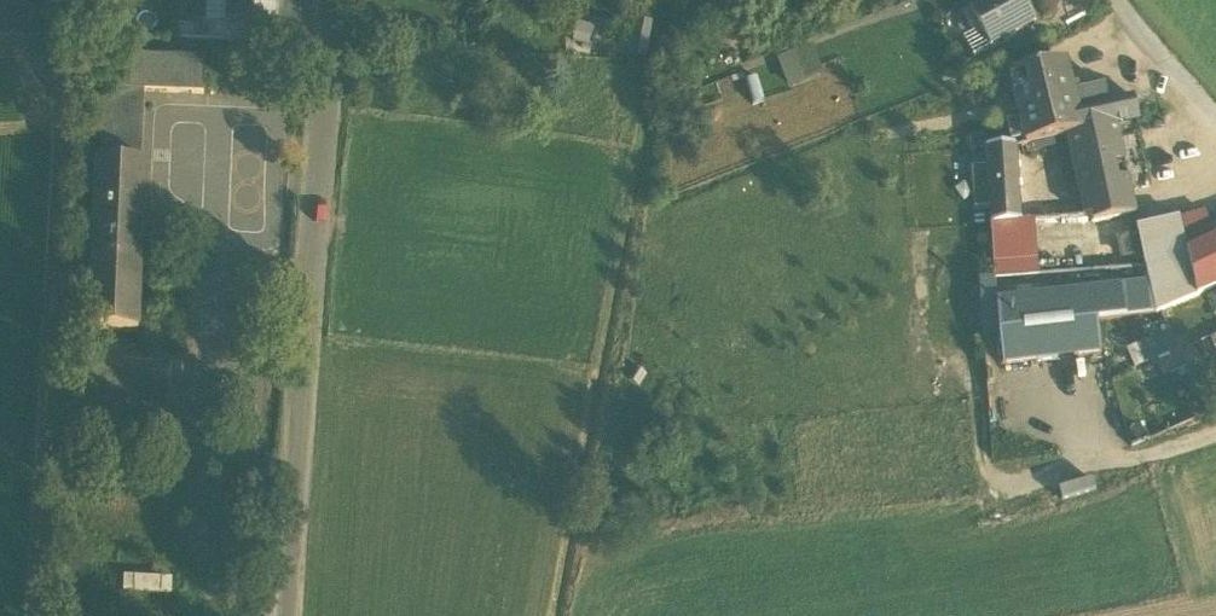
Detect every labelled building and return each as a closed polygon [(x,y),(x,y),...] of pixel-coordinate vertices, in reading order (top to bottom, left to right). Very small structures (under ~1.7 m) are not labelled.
[(228,0),(209,0),(208,21),(228,22),(228,0)] [(270,0),(228,0),(228,22),(227,25),(247,26),(275,27),(276,4),(269,4),(270,0)] [(990,50),(1034,26),(1020,0),(992,0),(962,16),(973,36),(980,32),(990,50)] [(246,39),(247,26),(227,25),(228,22),(208,21),(204,21),(203,38),(246,39)] [(980,32),(973,36),(963,41),(973,60),(990,50),(980,32)] [(811,46),(777,59),(788,88),(823,75),(811,46)] [(205,58),(148,55),(101,54),(100,89),(103,89),(144,91),(146,91),(204,93),(205,58)] [(1009,77),(1026,146),(1068,136),(1068,137),(1082,134),(1077,110),(1073,94),(1065,64),(1009,77)] [(1073,94),(1077,110),(1108,104),(1105,88),(1073,94)] [(141,163),(144,91),(103,89),(99,161),(141,163)] [(1134,99),(1108,104),(1077,110),(1082,134),(1068,137),(1080,190),(1108,194),(1130,190),(1123,160),(1116,126),(1138,122),(1134,99)] [(990,205),(991,225),(1018,223),(1013,147),(986,149),(987,166),(990,205)] [(89,330),(138,332),(145,163),(141,163),(99,161),(97,161),(89,330)] [(990,205),(987,166),(971,167),(973,206),(990,205)] [(1135,215),(1130,190),(1108,194),(1080,190),(1092,215),(1091,215),(1091,224),(1135,215)] [(1176,220),(1184,252),(1215,238),(1203,212),(1176,220)] [(1176,220),(1137,230),(1138,237),(1142,256),(1145,269),(1147,269),(1186,260),(1184,252),(1176,220)] [(991,225),(994,264),(1033,262),(1030,222),(1018,223),(991,225)] [(1120,241),(1123,257),(1142,256),(1138,237),(1120,241)] [(1184,252),(1186,260),(1195,297),(1215,287),(1215,237),(1215,238),(1184,252)] [(1195,297),(1186,260),(1147,269),(1157,314),(1195,297)] [(1034,277),(1033,262),(994,264),(995,280),(1034,277)] [(982,333),(999,332),(997,301),(995,280),(979,281),(982,333)] [(999,332),(1003,368),(1101,355),(1098,322),(1156,314),(1149,283),(997,301),(999,332)] [(1168,333),(1135,347),(1143,366),(1176,353),(1168,333)]
